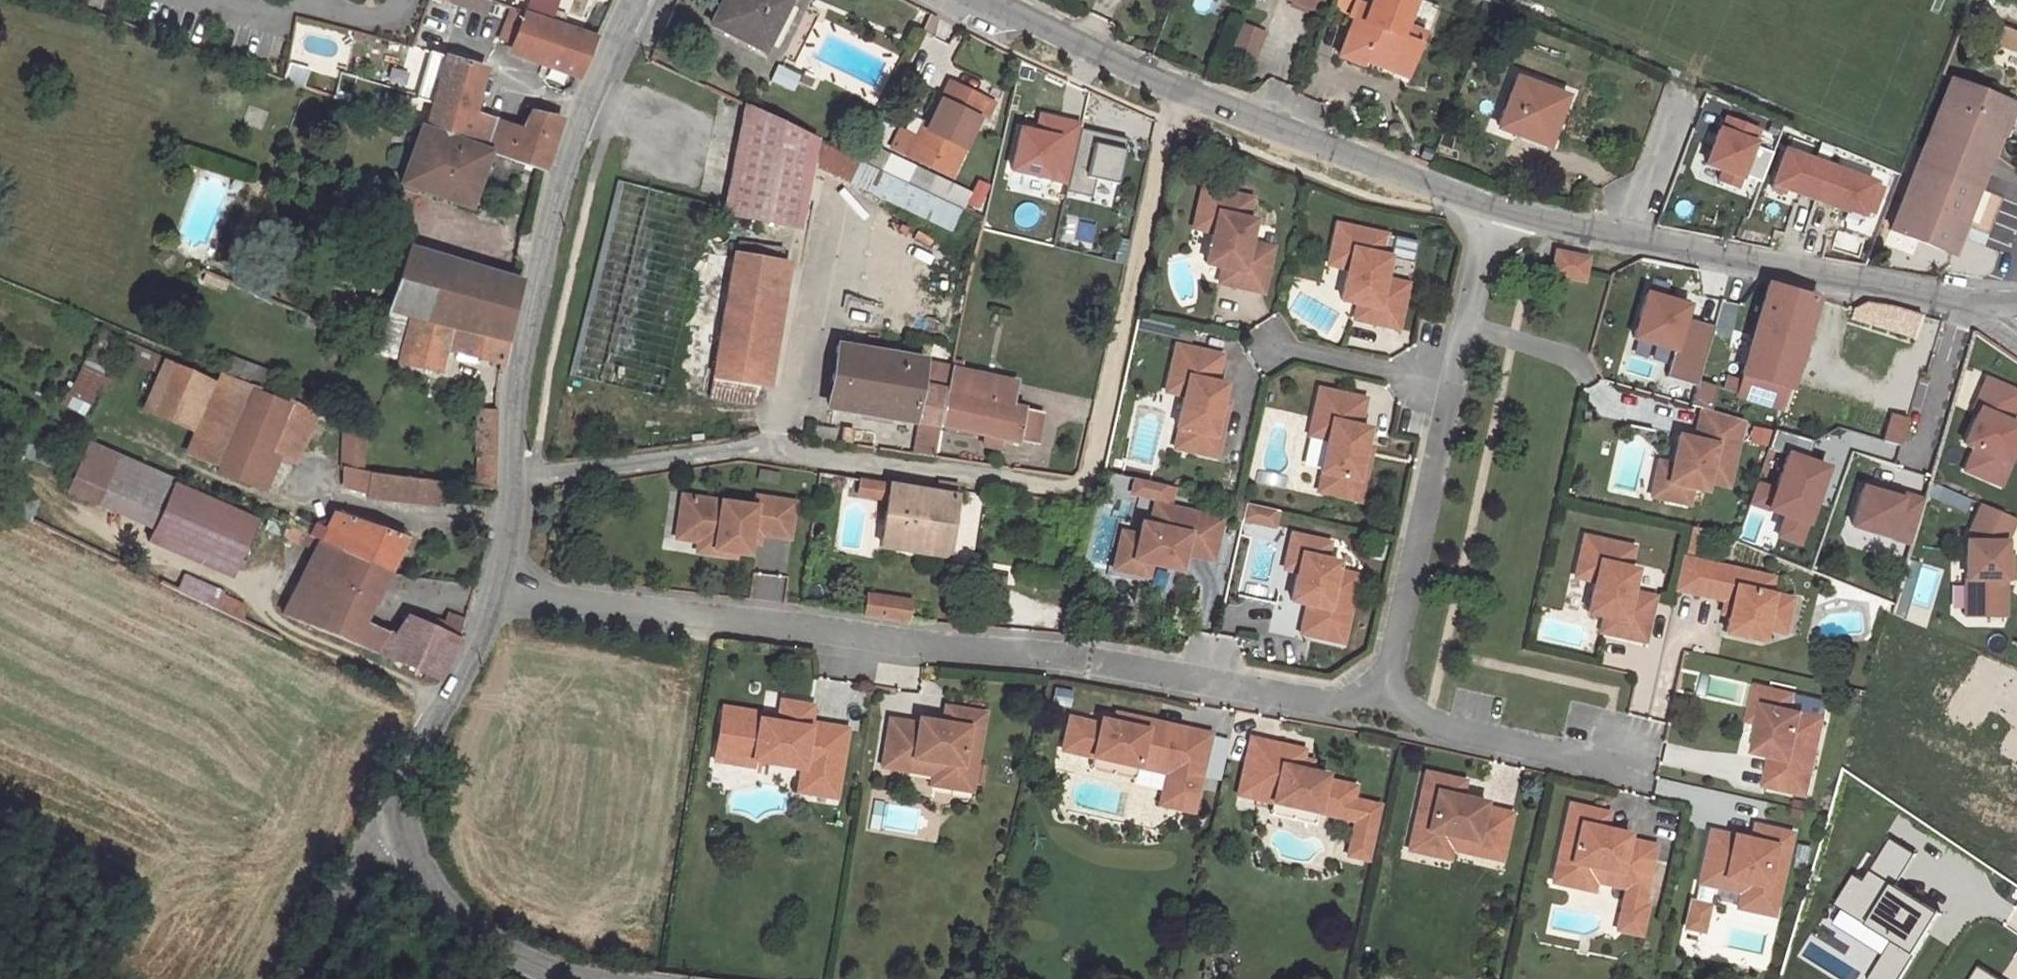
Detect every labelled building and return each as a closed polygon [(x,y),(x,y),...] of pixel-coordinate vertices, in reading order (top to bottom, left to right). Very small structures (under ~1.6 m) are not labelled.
[(497,16),(501,4),(490,0),(450,0),(449,3),(485,15),(486,12),(497,16)] [(553,11),(557,0),(528,0),(523,11),(550,20),(553,11)] [(791,0),(726,0),(714,24),(766,50),(791,0)] [(1314,0),(1290,0),(1311,8),(1314,0)] [(1331,10),(1356,20),(1362,3),(1364,0),(1335,0),(1331,10)] [(1434,9),(1412,0),(1373,0),(1370,6),(1362,3),(1356,20),(1341,56),(1365,65),(1367,60),(1407,76),(1434,9)] [(510,7),(497,38),(510,43),(523,11),(510,7)] [(550,20),(523,11),(510,43),(505,53),(577,80),(595,35),(563,24),(550,20)] [(566,15),(553,11),(550,20),(563,24),(566,15)] [(1252,69),(1266,33),(1241,23),(1227,59),(1252,69)] [(2003,27),(1996,44),(2016,51),(2016,49),(2016,32),(2003,27)] [(475,115),(486,68),(445,56),(431,53),(418,98),(432,102),(475,115)] [(1549,145),(1568,96),(1519,76),(1499,125),(1549,145)] [(1994,134),(2006,103),(1946,80),(1926,133),(1985,156),(1994,134)] [(950,82),(916,152),(953,171),(954,172),(989,100),(950,82)] [(509,158),(520,128),(475,115),(432,102),(424,127),(489,151),(509,158)] [(2015,107),(2006,103),(1994,134),(2004,137),(2015,107)] [(726,212),(789,224),(808,133),(748,105),(726,212)] [(562,117),(532,111),(526,129),(520,128),(509,158),(544,171),(562,117)] [(1059,137),(1050,179),(1066,182),(1078,124),(1040,116),(1036,132),(1059,137)] [(1718,129),(1750,141),(1753,141),(1757,129),(1723,116),(1718,129)] [(400,183),(470,207),(489,151),(424,127),(420,126),(400,183)] [(1718,129),(1713,127),(1699,164),(1717,171),(1736,178),(1750,141),(1718,129)] [(1036,132),(1020,128),(1011,171),(1050,179),(1059,137),(1036,132)] [(1125,150),(1127,139),(1080,128),(1066,191),(1091,196),(1095,179),(1087,178),(1094,143),(1125,150)] [(1985,156),(1926,133),(1913,165),(1973,188),(1985,156)] [(1125,150),(1094,143),(1087,178),(1095,179),(1117,184),(1125,150)] [(1871,182),(1780,148),(1766,184),(1857,218),(1860,209),(1871,182)] [(949,230),(964,196),(858,153),(844,187),(949,230)] [(1948,252),(1973,188),(1913,165),(1888,229),(1948,252)] [(1739,179),(1736,178),(1717,171),(1714,180),(1735,188),(1739,179)] [(1882,186),(1871,182),(1860,209),(1872,213),(1882,186)] [(1203,187),(1193,228),(1213,233),(1217,213),(1207,211),(1212,190),(1203,187)] [(1252,199),(1212,190),(1207,211),(1217,213),(1213,233),(1205,264),(1222,268),(1231,270),(1227,286),(1262,294),(1273,249),(1249,243),(1254,221),(1247,219),(1252,199)] [(1346,223),(1336,221),(1328,262),(1347,266),(1351,247),(1342,245),(1346,223)] [(1386,233),(1346,223),(1342,245),(1351,247),(1347,266),(1341,298),(1357,302),(1366,304),(1363,320),(1398,328),(1407,283),(1384,277),(1389,255),(1381,253),(1386,233)] [(786,261),(789,248),(743,240),(741,253),(786,261)] [(445,324),(461,263),(409,247),(389,308),(411,314),(445,324)] [(1587,258),(1556,251),(1551,274),(1583,280),(1587,258)] [(763,384),(786,261),(741,253),(737,252),(736,257),(715,376),(763,384)] [(522,272),(514,270),(511,278),(461,263),(445,324),(507,340),(522,272)] [(1231,270),(1222,268),(1218,284),(1227,286),(1231,270)] [(1730,393),(1775,408),(1810,298),(1764,284),(1730,393)] [(1632,340),(1674,352),(1683,319),(1687,306),(1668,301),(1646,294),(1632,340)] [(1668,301),(1687,306),(1689,302),(1669,296),(1668,301)] [(1366,304),(1357,302),(1354,318),(1363,320),(1366,304)] [(1923,315),(1887,305),(1886,305),(1866,303),(1854,311),(1851,317),(1916,338),(1922,317),(1923,315)] [(407,364),(439,372),(446,350),(472,357),(472,356),(502,364),(507,340),(445,324),(411,314),(397,372),(405,374),(407,364)] [(1683,319),(1674,352),(1665,379),(1695,388),(1697,381),(1713,328),(1683,319)] [(1217,383),(1223,356),(1175,344),(1168,373),(1181,375),(1177,394),(1182,395),(1175,427),(1178,428),(1184,430),(1180,449),(1214,457),(1224,416),(1217,414),(1220,403),(1224,384),(1217,383)] [(842,346),(832,407),(921,423),(916,453),(936,457),(942,427),(949,389),(926,385),(930,363),(842,346)] [(170,352),(146,407),(193,428),(185,447),(220,462),(252,391),(254,386),(170,352)] [(942,427),(984,435),(982,445),(998,448),(1000,437),(1036,444),(1042,413),(1010,407),(1014,383),(953,371),(949,389),(942,427)] [(1181,375),(1168,373),(1164,391),(1177,394),(1181,375)] [(760,405),(763,384),(715,376),(714,379),(711,397),(760,405)] [(1987,378),(1974,407),(1979,409),(1964,442),(1974,446),(1964,468),(1988,479),(1998,457),(2003,459),(2010,442),(2016,444),(2016,441),(2016,425),(2007,420),(2016,398),(2016,391),(1987,378)] [(1717,387),(1697,381),(1695,388),(1690,405),(1710,411),(1717,387)] [(1361,426),(1367,399),(1319,388),(1313,416),(1325,419),(1321,438),(1327,439),(1320,472),(1323,472),(1330,474),(1325,493),(1360,501),(1369,459),(1362,458),(1364,446),(1368,428),(1361,426)] [(216,471),(278,498),(306,436),(345,453),(346,487),(372,493),(374,474),(365,472),(364,436),(315,414),(316,412),(289,401),(286,406),(252,391),(220,462),(216,471)] [(1217,414),(1224,416),(1227,404),(1220,403),(1217,414)] [(1707,412),(1698,409),(1691,439),(1700,441),(1707,412)] [(497,410),(480,410),(478,487),(496,489),(497,410)] [(1655,461),(1647,498),(1687,506),(1690,490),(1701,493),(1703,484),(1726,489),(1740,422),(1707,412),(1700,441),(1691,439),(1673,435),(1666,463),(1655,461)] [(1890,414),(1883,440),(1899,445),(1907,419),(1890,414)] [(1325,419),(1313,416),(1309,435),(1321,438),(1325,419)] [(1769,430),(1751,427),(1749,442),(1766,445),(1769,430)] [(1178,428),(1173,447),(1180,449),(1184,430),(1178,428)] [(1781,453),(1805,460),(1811,443),(1774,431),(1769,449),(1781,453)] [(1998,457),(1988,479),(1998,483),(2016,444),(2010,442),(2003,459),(1998,457)] [(1362,458),(1369,459),(1371,448),(1364,446),(1362,458)] [(1824,468),(1805,460),(1781,453),(1762,512),(1781,519),(1775,538),(1798,545),(1824,468)] [(1330,474),(1323,472),(1319,492),(1325,493),(1330,474)] [(409,503),(441,503),(442,482),(374,474),(372,493),(371,499),(409,503)] [(856,495),(890,499),(893,485),(858,479),(856,495)] [(941,483),(939,492),(957,495),(959,486),(941,483)] [(893,485),(890,499),(884,546),(949,557),(957,495),(939,492),(893,485)] [(1756,485),(1749,504),(1757,507),(1764,488),(1756,485)] [(1884,539),(1897,500),(1860,488),(1848,527),(1884,539)] [(235,565),(252,527),(170,490),(153,528),(235,565)] [(756,497),(754,507),(682,496),(677,529),(715,535),(712,555),(734,558),(735,553),(748,555),(750,542),(751,533),(761,535),(789,539),(794,503),(756,497)] [(1898,496),(1897,500),(1884,539),(1905,545),(1919,503),(1898,496)] [(1137,535),(1120,531),(1115,555),(1150,563),(1180,570),(1183,554),(1185,545),(1215,551),(1222,518),(1153,503),(1149,524),(1140,522),(1137,535)] [(1239,521),(1273,526),(1275,510),(1241,505),(1239,521)] [(2004,557),(2004,543),(2015,520),(1982,505),(1966,542),(1965,616),(2004,616),(2004,579),(2004,557)] [(300,585),(337,599),(357,602),(360,597),(378,605),(407,538),(336,513),(322,541),(317,550),(300,585)] [(292,528),(288,538),(317,550),(322,541),(292,528)] [(715,535),(677,529),(676,539),(698,542),(696,552),(712,555),(715,535)] [(750,542),(760,543),(761,535),(751,533),(750,542)] [(1291,534),(1284,568),(1297,571),(1305,537),(1291,534)] [(1593,538),(1583,536),(1574,576),(1594,581),(1598,561),(1589,559),(1593,538)] [(1325,558),(1329,542),(1305,537),(1297,571),(1291,600),(1307,604),(1316,606),(1309,635),(1342,642),(1357,575),(1336,570),(1338,561),(1325,558)] [(1629,567),(1633,547),(1593,538),(1589,559),(1598,561),(1594,581),(1587,612),(1604,616),(1613,618),(1609,633),(1644,641),(1655,596),(1631,591),(1636,569),(1629,567)] [(1185,545),(1183,554),(1213,560),(1215,551),(1185,545)] [(1150,563),(1115,555),(1112,569),(1147,576),(1150,563)] [(1773,577),(1684,557),(1677,589),(1725,600),(1732,601),(1729,614),(1725,632),(1762,640),(1764,628),(1767,619),(1786,623),(1792,598),(1769,593),(1773,577)] [(2014,557),(2004,557),(2004,579),(2014,580),(2014,557)] [(404,640),(369,625),(378,605),(360,597),(357,602),(337,599),(300,585),(285,614),(395,659),(404,640)] [(910,602),(869,595),(866,615),(907,621),(910,602)] [(1732,601),(1725,600),(1722,613),(1729,614),(1732,601)] [(1316,606),(1307,604),(1300,633),(1309,635),(1316,606)] [(404,640),(395,659),(441,679),(457,651),(462,640),(468,620),(451,616),(448,624),(434,619),(431,626),(413,619),(404,640)] [(1604,616),(1600,632),(1609,633),(1613,618),(1604,616)] [(1767,619),(1764,628),(1784,633),(1786,623),(1767,619)] [(1768,689),(1755,686),(1747,721),(1760,724),(1768,689)] [(1779,758),(1772,787),(1805,794),(1822,719),(1789,711),(1792,695),(1768,689),(1760,724),(1754,753),(1770,756),(1779,758)] [(778,722),(722,713),(716,751),(753,757),(752,760),(801,768),(810,769),(806,793),(831,797),(835,773),(840,774),(847,728),(810,723),(813,706),(781,701),(779,717),(778,722)] [(956,708),(944,706),(942,722),(953,724),(956,708)] [(778,722),(779,717),(723,708),(722,713),(778,722)] [(933,775),(973,782),(984,712),(956,708),(953,724),(942,722),(918,718),(917,723),(889,718),(882,766),(933,775)] [(1135,717),(1115,713),(1113,722),(1134,726),(1135,717)] [(1099,724),(1069,717),(1063,743),(1093,749),(1092,756),(1092,757),(1136,766),(1137,767),(1138,759),(1167,765),(1166,773),(1163,785),(1175,788),(1171,806),(1192,811),(1210,734),(1135,717),(1134,726),(1113,722),(1100,719),(1099,724)] [(1304,750),(1250,738),(1237,794),(1258,799),(1260,792),(1274,795),(1272,802),(1273,802),(1317,812),(1319,805),(1349,812),(1352,799),(1355,786),(1325,780),(1326,775),(1309,771),(1299,769),(1301,759),(1304,750)] [(1063,743),(1062,750),(1092,756),(1093,749),(1063,743)] [(716,751),(714,761),(751,766),(752,760),(753,757),(716,751)] [(1779,758),(1770,756),(1763,785),(1772,787),(1779,758)] [(1092,757),(1090,769),(1133,778),(1136,766),(1092,757)] [(1138,759),(1137,767),(1166,773),(1167,765),(1138,759)] [(1309,771),(1311,761),(1301,759),(1299,769),(1309,771)] [(810,769),(801,768),(798,791),(806,793),(810,769)] [(1452,778),(1425,772),(1410,839),(1450,848),(1453,835),(1474,840),(1471,853),(1500,859),(1510,813),(1482,807),(1484,802),(1460,796),(1449,794),(1452,778)] [(835,773),(831,797),(836,798),(840,774),(835,773)] [(933,775),(931,784),(971,791),(973,782),(933,775)] [(1464,781),(1452,778),(1449,794),(1460,796),(1464,781)] [(1175,788),(1163,785),(1159,804),(1171,806),(1175,788)] [(1260,792),(1258,799),(1272,802),(1274,795),(1260,792)] [(1370,835),(1377,805),(1352,799),(1349,812),(1319,805),(1317,812),(1355,820),(1347,855),(1357,857),(1360,845),(1356,844),(1359,832),(1370,835)] [(1317,812),(1273,802),(1270,814),(1314,824),(1317,812)] [(1597,810),(1569,804),(1554,871),(1594,880),(1626,887),(1645,892),(1655,845),(1627,839),(1628,834),(1604,828),(1593,826),(1597,810)] [(1608,813),(1597,810),(1593,826),(1604,828),(1608,813)] [(1763,827),(1753,824),(1749,839),(1760,841),(1763,827)] [(1749,839),(1709,830),(1698,883),(1721,888),(1724,877),(1741,881),(1739,892),(1738,898),(1773,905),(1790,832),(1763,827),(1760,841),(1749,839)] [(1360,845),(1357,857),(1365,859),(1370,835),(1359,832),(1356,844),(1360,845)] [(1453,835),(1450,848),(1471,853),(1474,840),(1453,835)] [(1410,839),(1408,849),(1448,858),(1450,848),(1410,839)] [(1873,872),(1896,887),(1916,855),(1893,841),(1873,872)] [(1554,871),(1552,881),(1592,890),(1594,880),(1554,871)] [(1873,872),(1865,884),(1854,877),(1836,904),(1848,912),(1870,926),(1896,887),(1873,872)] [(1724,877),(1721,888),(1739,892),(1741,881),(1724,877)] [(1645,892),(1626,887),(1617,929),(1624,931),(1631,901),(1642,904),(1645,892)] [(1939,914),(1896,887),(1870,926),(1894,941),(1914,953),(1939,914)] [(1773,905),(1738,898),(1736,907),(1771,915),(1773,905)] [(1687,899),(1680,929),(1701,935),(1709,905),(1687,899)] [(1631,901),(1624,931),(1640,934),(1647,905),(1642,904),(1631,901)] [(1894,941),(1870,978),(1898,978),(1914,953),(1894,941)] [(1980,968),(1973,978),(1997,978),(1980,968)]
